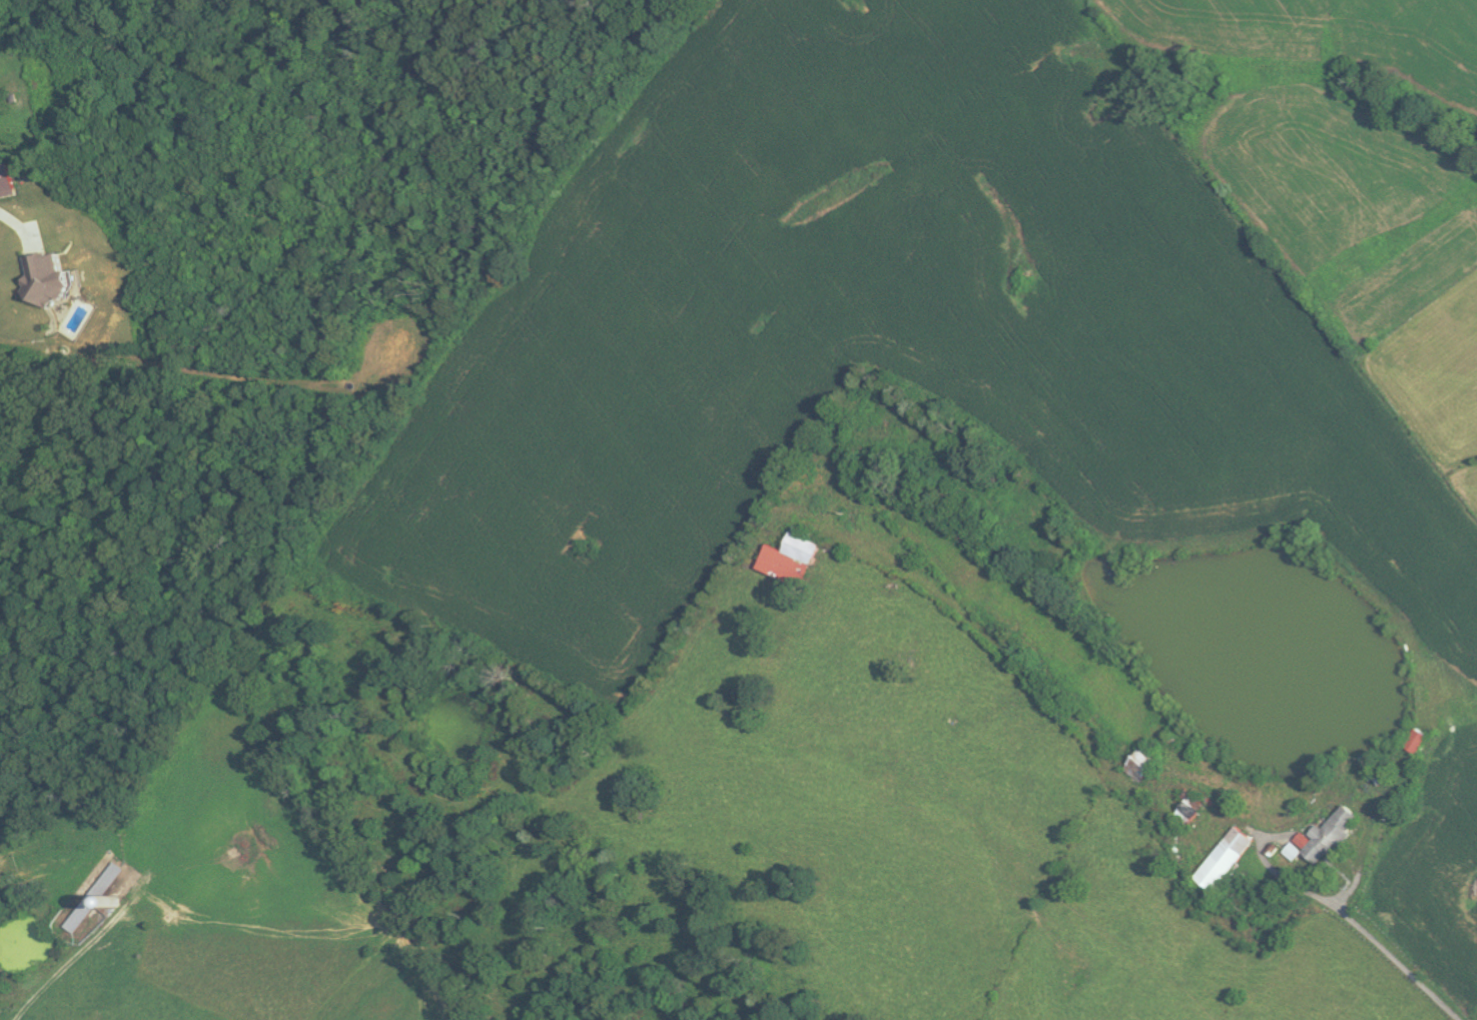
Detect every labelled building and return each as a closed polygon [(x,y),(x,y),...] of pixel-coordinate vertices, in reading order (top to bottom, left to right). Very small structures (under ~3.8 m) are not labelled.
[(17,196),(13,164),(0,166),(0,199),(17,196)] [(52,304),(51,301),(66,299),(59,253),(23,259),(30,307),(52,304)] [(758,570),(803,589),(822,545),(792,533),(784,552),(768,545),(758,570)] [(1422,754),(1431,735),(1416,728),(1407,748),(1422,754)] [(1127,769),(1144,782),(1160,761),(1143,748),(1127,769)] [(1326,829),(1321,824),(1311,836),(1306,831),(1296,842),(1323,865),(1352,832),(1351,831),(1363,817),(1348,804),(1326,829)] [(1216,892),(1259,842),(1241,826),(1197,876),(1216,892)] [(1297,862),(1306,853),(1296,843),(1287,852),(1297,862)]
